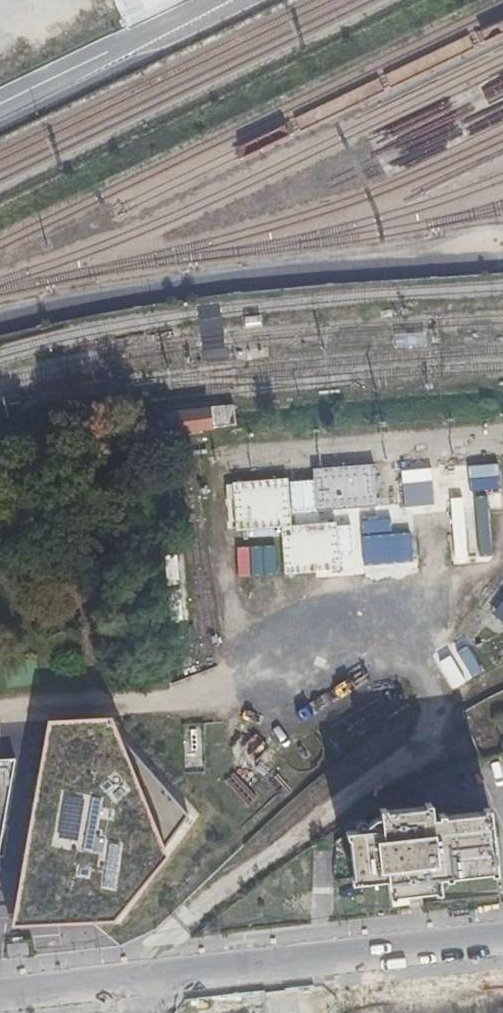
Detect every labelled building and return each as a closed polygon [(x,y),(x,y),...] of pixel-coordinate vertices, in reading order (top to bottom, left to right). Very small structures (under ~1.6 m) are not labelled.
[(232,406),(213,410),(214,429),(235,427),(232,406)] [(214,429),(213,410),(166,412),(169,434),(215,432),(214,429)] [(447,513),(486,510),(502,508),(496,461),(399,470),(401,516),(410,515),(447,513)] [(311,471),(315,512),(377,506),(373,465),(311,471)] [(283,573),(336,569),(333,523),(288,526),(284,479),(231,483),(235,529),(279,525),(283,573)] [(489,557),(486,510),(447,513),(450,560),(489,557)] [(410,515),(401,516),(357,521),(361,567),(414,564),(410,515)] [(110,722),(47,726),(9,928),(115,923),(195,817),(110,722)] [(10,754),(0,755),(0,819),(10,754)] [(490,866),(491,869),(495,868),(489,803),(484,804),(484,806),(446,810),(446,807),(439,808),(439,811),(432,811),(431,797),(426,798),(426,800),(386,804),(385,802),(379,802),(381,822),(346,825),(346,833),(349,832),(352,870),(349,870),(350,878),(386,875),(388,892),(394,891),(394,888),(435,884),(436,887),(441,887),(440,871),(445,871),(445,874),(453,873),(452,870),(490,866)] [(7,959),(29,957),(29,943),(5,944),(7,959)]
